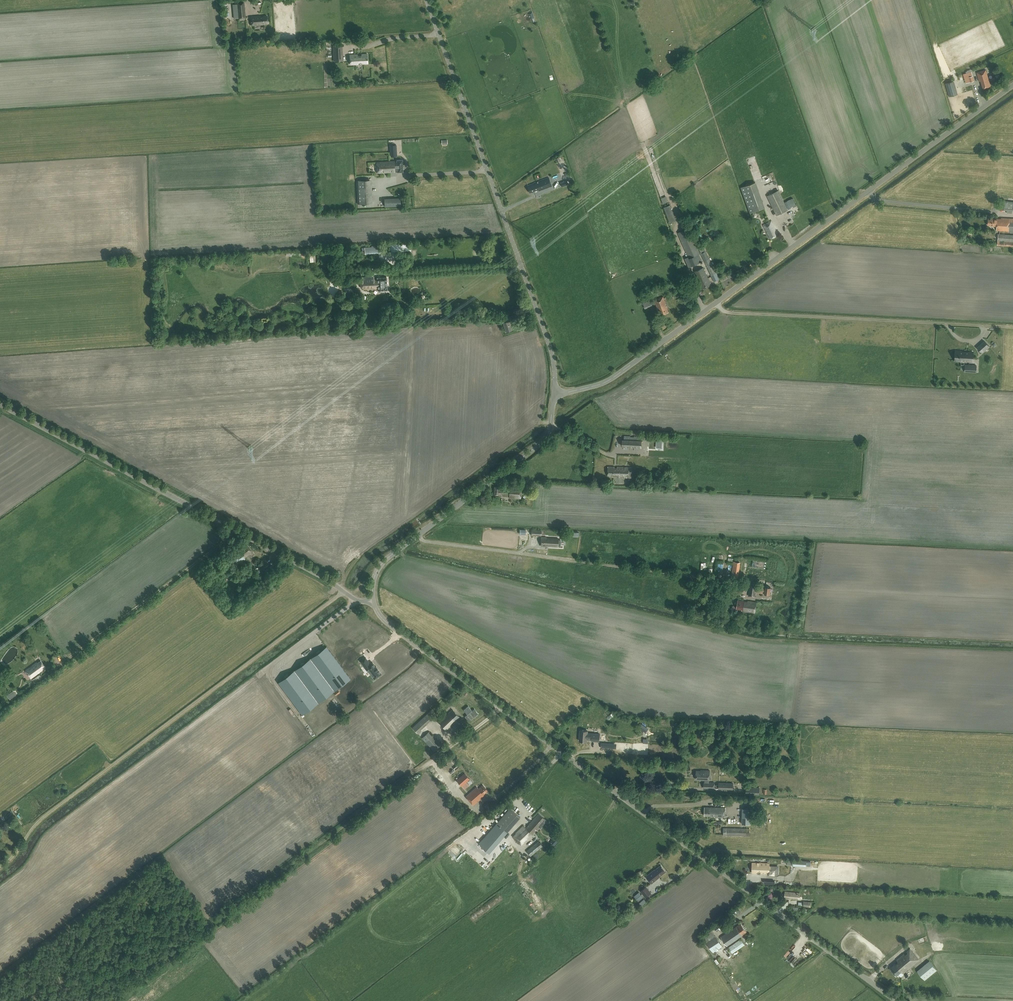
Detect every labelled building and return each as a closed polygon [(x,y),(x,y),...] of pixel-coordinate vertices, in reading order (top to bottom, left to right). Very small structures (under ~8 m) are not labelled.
[(238,18),(246,18),(244,2),(237,3),(238,18)] [(260,17),(260,16),(250,17),(251,25),(263,24),(268,23),(267,16),(260,17)] [(342,61),(342,46),(333,46),(334,61),(342,61)] [(357,54),(350,55),(350,64),(358,64),(358,63),(357,63),(357,62),(362,62),(362,64),(368,63),(367,54),(362,54),(362,55),(357,56),(357,55),(357,54)] [(981,81),(983,88),(990,86),(985,70),(977,72),(979,81),(981,81)] [(963,74),(966,83),(974,81),(973,76),(971,71),(963,74)] [(957,94),(955,88),(947,90),(949,97),(957,94)] [(377,173),(395,172),(395,171),(398,171),(398,172),(403,172),(403,160),(397,160),(397,162),(395,162),(395,161),(377,162),(377,173)] [(539,191),(552,186),(548,177),(534,183),(527,186),(530,193),(538,190),(539,191)] [(771,177),(762,180),(764,185),(773,182),(771,177)] [(358,204),(370,203),(369,180),(357,180),(358,204)] [(749,213),(764,208),(755,182),(740,188),(749,213)] [(767,196),(776,215),(788,210),(778,190),(767,196)] [(397,206),(396,198),(384,199),(385,206),(397,206)] [(1012,201),(1012,204),(998,202),(998,209),(1004,209),(1004,210),(1007,211),(1007,213),(1012,213),(1012,212),(1012,201)] [(1001,217),(1001,218),(988,218),(987,225),(992,225),(996,226),(996,230),(1009,231),(1009,232),(1012,232),(1012,218),(1001,217)] [(770,238),(778,235),(771,221),(764,225),(770,238)] [(677,232),(688,257),(681,260),(684,270),(702,261),(699,254),(701,253),(689,227),(677,232)] [(998,233),(997,245),(1012,246),(1012,235),(998,233)] [(698,246),(712,277),(717,275),(703,244),(698,246)] [(364,248),(363,248),(364,253),(365,253),(365,254),(380,253),(380,246),(364,247),(364,248)] [(711,285),(708,278),(703,268),(694,271),(702,289),(711,285)] [(386,277),(377,278),(377,279),(369,280),(363,280),(364,290),(377,289),(377,290),(387,290),(386,277)] [(659,316),(669,312),(663,296),(654,299),(657,308),(658,307),(659,310),(658,311),(659,316)] [(506,332),(512,330),(509,321),(503,322),(506,332)] [(965,361),(970,361),(970,359),(973,359),(973,352),(956,351),(956,353),(955,353),(955,358),(956,358),(955,360),(961,361),(961,360),(965,360),(965,361)] [(622,446),(623,446),(623,449),(629,449),(629,446),(634,447),(634,449),(640,450),(640,447),(642,447),(642,439),(640,439),(641,437),(624,436),(624,439),(622,439),(622,446)] [(632,467),(608,466),(607,476),(631,478),(632,467)] [(541,546),(558,547),(558,538),(546,537),(541,537),(541,546)] [(355,556),(359,553),(356,548),(351,551),(355,556)] [(765,594),(765,593),(770,594),(771,587),(765,586),(765,588),(756,586),(756,587),(751,586),(750,596),(755,597),(756,593),(765,594)] [(746,611),(755,613),(757,602),(745,600),(745,601),(738,600),(736,608),(746,609),(746,611)] [(292,657),(303,647),(301,644),(290,654),(292,657)] [(350,678),(326,646),(278,682),(302,714),(350,678)] [(365,668),(366,667),(374,678),(381,673),(378,669),(376,666),(373,662),(370,663),(366,657),(360,661),(365,668)] [(37,662),(29,668),(25,671),(31,678),(43,670),(42,669),(45,667),(41,660),(38,663),(37,662)] [(14,687),(18,683),(13,679),(9,683),(14,687)] [(345,693),(349,699),(354,696),(350,690),(345,693)] [(324,702),(329,708),(335,703),(331,698),(324,702)] [(457,721),(456,720),(459,716),(452,709),(449,713),(439,722),(447,730),(457,721)] [(431,722),(435,719),(429,712),(412,727),(418,734),(422,731),(421,730),(431,721),(431,722)] [(587,739),(592,739),(592,741),(599,741),(600,734),(592,733),(592,735),(588,734),(588,731),(580,730),(579,741),(587,741),(587,739)] [(442,744),(429,731),(422,738),(434,751),(442,744)] [(714,788),(715,782),(709,782),(709,780),(710,770),(701,770),(701,771),(696,770),(696,779),(702,779),(702,780),(705,780),(705,782),(704,782),(704,788),(714,788)] [(461,785),(469,779),(465,773),(457,779),(461,785)] [(478,788),(477,787),(466,796),(474,805),(482,798),(481,796),(488,790),(483,785),(478,788)] [(715,816),(715,817),(725,817),(725,807),(715,807),(705,807),(704,815),(715,816)] [(750,824),(751,808),(742,807),(741,823),(750,824)] [(506,833),(520,817),(509,808),(496,824),(506,833)] [(471,809),(465,814),(472,822),(477,817),(471,809)] [(521,845),(527,839),(527,840),(539,827),(540,828),(547,821),(539,813),(526,828),(523,825),(513,837),(521,845)] [(723,835),(749,836),(750,828),(723,827),(723,835)] [(492,851),(501,840),(490,831),(481,842),(492,851)] [(560,839),(556,835),(550,842),(554,846),(560,839)] [(531,856),(541,847),(542,849),(544,848),(543,846),(538,841),(526,851),(531,856)] [(769,864),(752,863),(752,872),(769,873),(769,874),(778,874),(778,868),(769,868),(769,864)] [(666,871),(661,865),(655,870),(655,869),(646,876),(651,883),(658,878),(666,871)] [(646,886),(640,891),(645,897),(651,892),(646,886)] [(639,892),(634,896),(638,901),(643,897),(639,892)] [(616,924),(619,922),(613,915),(610,918),(616,924)] [(717,931),(723,927),(720,923),(714,927),(717,931)] [(727,945),(742,935),(743,936),(746,934),(745,933),(747,932),(741,923),(721,937),(727,945)] [(723,946),(721,944),(712,930),(702,936),(713,952),(723,946)] [(741,938),(733,944),(728,947),(732,953),(745,944),(741,938)] [(918,959),(910,950),(910,949),(896,960),(898,961),(890,968),(896,975),(901,971),(902,973),(918,959)] [(925,979),(938,970),(931,960),(918,968),(925,979)]
